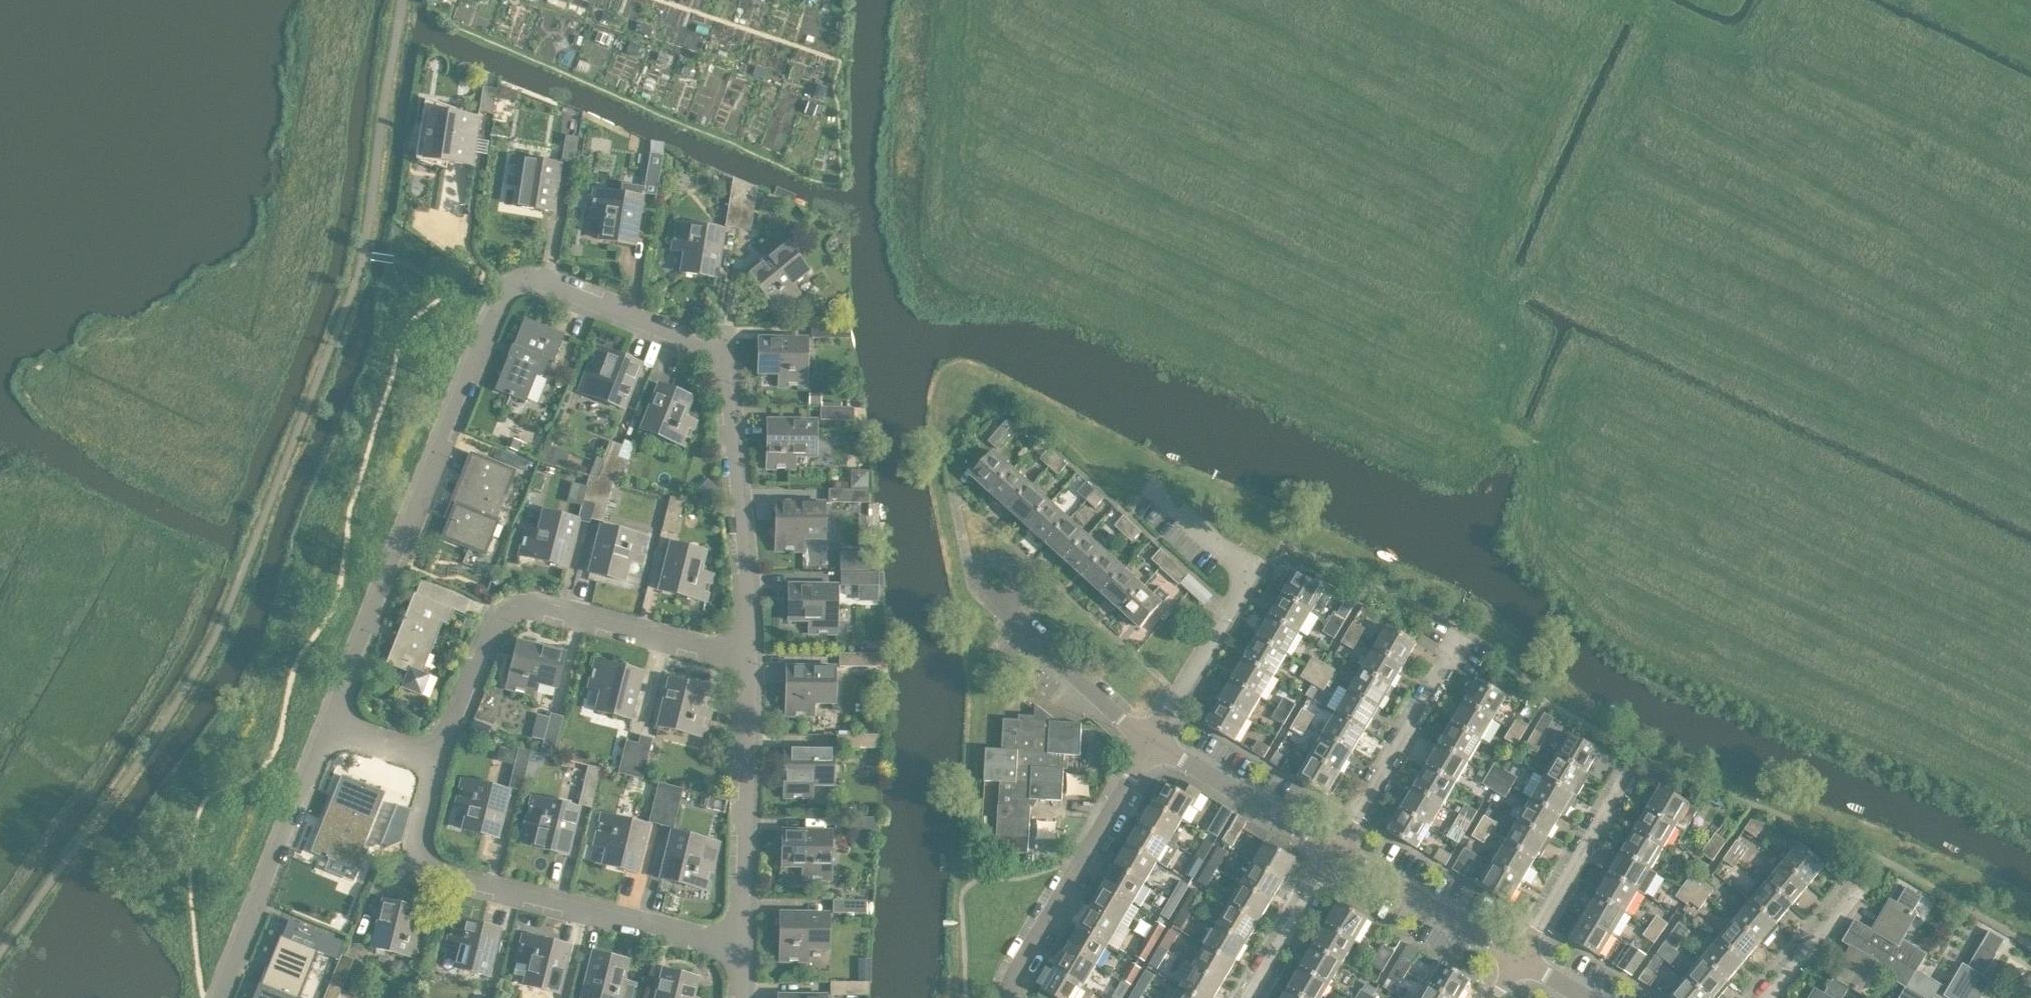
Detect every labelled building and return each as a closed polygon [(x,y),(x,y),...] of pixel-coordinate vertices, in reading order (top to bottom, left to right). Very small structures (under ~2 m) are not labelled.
[(755,66),(752,74),(762,77),(764,69),(755,66)] [(813,84),(810,93),(822,97),(825,88),(813,84)] [(479,109),(492,114),(496,88),(482,86),(479,109)] [(416,158),(446,169),(447,161),(471,165),(478,117),(454,114),(455,108),(425,98),(416,158)] [(807,102),(804,111),(813,114),(816,105),(807,102)] [(561,160),(574,162),(578,137),(565,135),(561,160)] [(643,192),(643,193),(656,195),(662,154),(649,152),(644,186),(643,192)] [(508,183),(520,185),(517,205),(552,211),(560,164),(512,156),(508,183)] [(725,225),(737,228),(745,183),(733,178),(725,225)] [(594,190),(590,216),(602,218),(599,238),(602,239),(603,239),(626,243),(634,244),(641,197),(642,193),(642,192),(643,192),(644,186),(627,183),(622,182),(621,191),(620,194),(594,190)] [(745,183),(737,228),(750,230),(756,188),(745,183)] [(671,248),(684,250),(681,271),(716,277),(723,229),(676,222),(671,248)] [(747,273),(778,310),(799,293),(791,283),(807,270),(784,243),(747,273)] [(496,389),(524,400),(536,371),(541,373),(548,358),(554,360),(565,333),(524,317),(496,389)] [(811,337),(849,337),(849,324),(811,324),(811,337)] [(758,373),(779,373),(779,385),(806,386),(806,338),(758,337),(758,373)] [(595,346),(578,390),(623,408),(640,363),(595,346)] [(641,428),(685,446),(695,420),(683,416),(691,396),(658,383),(641,428)] [(820,420),(853,420),(853,407),(820,406),(820,420)] [(767,467),(794,468),(794,455),(815,455),(815,420),(767,419),(767,467)] [(987,440),(996,448),(1018,424),(1005,419),(987,440)] [(509,436),(506,446),(518,451),(522,441),(509,436)] [(609,440),(595,477),(599,478),(607,480),(617,455),(621,444),(609,440)] [(547,445),(544,459),(566,465),(569,450),(547,445)] [(1039,458),(1049,466),(1058,456),(1048,447),(1039,458)] [(498,460),(521,469),(526,457),(503,448),(498,460)] [(972,476),(991,492),(1013,468),(995,451),(972,476)] [(442,537),(484,553),(497,521),(494,520),(514,470),(470,453),(450,504),(454,505),(449,517),(445,516),(444,518),(449,519),(442,537)] [(628,460),(617,455),(607,480),(612,482),(619,483),(628,460)] [(1058,456),(1049,466),(1057,474),(1066,464),(1058,456)] [(991,492),(1009,509),(1032,485),(1013,468),(991,492)] [(582,500),(593,503),(599,478),(595,477),(588,476),(585,489),(582,500)] [(599,478),(593,503),(590,517),(603,520),(612,482),(607,480),(599,478)] [(707,479),(697,491),(708,501),(717,491),(718,489),(717,488),(707,479)] [(1076,491),(1086,500),(1095,490),(1085,481),(1076,491)] [(573,483),(567,502),(580,505),(581,506),(582,500),(585,489),(586,486),(573,483)] [(1009,509),(1028,526),(1050,502),(1032,485),(1009,509)] [(828,501),(868,502),(869,489),(828,488),(828,501)] [(1095,490),(1086,500),(1094,507),(1103,497),(1095,490)] [(664,520),(676,523),(682,498),(670,495),(664,520)] [(775,549),(802,550),(803,537),(823,538),(824,502),(776,501),(775,549)] [(1028,526),(1047,543),(1069,518),(1050,502),(1028,526)] [(519,554),(566,565),(577,519),(543,510),(538,531),(525,528),(519,554)] [(1114,525),(1123,533),(1133,523),(1124,515),(1114,525)] [(1047,543),(1065,560),(1088,535),(1069,518),(1047,543)] [(1133,523),(1123,533),(1132,541),(1141,531),(1133,523)] [(589,571),(623,580),(628,560),(641,563),(647,536),(600,525),(589,571)] [(1065,560),(1084,576),(1106,552),(1088,535),(1065,560)] [(659,589),(705,600),(712,574),(700,571),(705,551),(670,542),(659,589)] [(1153,557),(1162,566),(1171,556),(1162,547),(1153,557)] [(1084,576),(1103,593),(1125,569),(1106,552),(1084,576)] [(1171,556),(1162,566),(1181,583),(1190,573),(1171,556)] [(1103,593),(1121,610),(1144,586),(1125,569),(1103,593)] [(841,584),(878,584),(878,572),(841,571),(841,584)] [(1296,572),(1283,593),(1312,610),(1325,588),(1296,572)] [(1210,592),(1190,573),(1181,583),(1201,602),(1210,592)] [(386,663),(407,671),(400,687),(421,695),(430,674),(421,671),(441,621),(447,623),(453,609),(446,606),(452,593),(421,581),(415,594),(414,593),(386,663)] [(788,619),(809,620),(809,632),(836,633),(836,585),(789,584),(788,619)] [(1144,586),(1121,610),(1140,627),(1167,597),(1159,590),(1154,595),(1144,586)] [(1283,593),(1271,615),(1299,632),(1312,610),(1283,593)] [(1334,611),(1329,620),(1340,627),(1346,617),(1334,611)] [(1271,615),(1258,637),(1286,654),(1299,632),(1271,615)] [(465,617),(461,628),(469,631),(474,620),(465,617)] [(1340,627),(1329,620),(1322,631),(1334,638),(1340,627)] [(1353,621),(1347,631),(1359,638),(1365,628),(1353,621)] [(1388,626),(1375,647),(1404,664),(1416,643),(1388,626)] [(1359,638),(1347,631),(1341,642),(1353,649),(1359,638)] [(1258,637),(1245,659),(1273,675),(1286,654),(1258,637)] [(507,687),(533,694),(536,681),(556,686),(564,651),(518,641),(507,687)] [(1375,647),(1362,669),(1391,686),(1404,664),(1375,647)] [(839,666),(880,666),(880,653),(839,652),(839,666)] [(1313,655),(1307,666),(1318,672),(1324,662),(1313,655)] [(589,686),(601,689),(596,709),(629,717),(641,671),(595,659),(589,686)] [(1245,659),(1232,680),(1261,697),(1273,675),(1245,659)] [(1324,662),(1318,672),(1330,679),(1336,669),(1324,662)] [(786,714),(813,715),(813,702),(834,702),(834,667),(786,666),(786,714)] [(1300,676),(1312,683),(1318,672),(1307,666),(1300,676)] [(1362,669),(1350,691),(1378,708),(1391,686),(1362,669)] [(1318,672),(1312,683),(1324,690),(1330,679),(1318,672)] [(657,725),(704,736),(710,710),(698,707),(703,687),(669,678),(657,725)] [(1478,679),(1466,701),(1494,718),(1507,696),(1478,679)] [(1232,680),(1219,702),(1248,719),(1261,697),(1232,680)] [(1350,691),(1337,712),(1365,729),(1378,708),(1350,691)] [(1310,695),(1303,702),(1316,714),(1322,706),(1310,695)] [(1284,696),(1277,707),(1289,714),(1296,703),(1284,696)] [(1466,701),(1453,723),(1481,739),(1494,718),(1466,701)] [(1248,719),(1219,702),(1207,724),(1235,740),(1248,719)] [(1000,781),(999,804),(996,851),(1028,853),(1031,798),(1062,800),(1065,755),(1079,756),(1082,722),(1052,721),(1052,716),(1036,703),(1036,715),(1019,714),(1019,719),(1003,718),(1002,749),(986,748),(985,780),(1000,781)] [(1289,714),(1277,707),(1272,717),(1283,724),(1289,714)] [(1302,708),(1296,718),(1308,725),(1314,715),(1302,708)] [(540,753),(552,756),(562,715),(550,712),(540,753)] [(1337,712),(1324,734),(1352,751),(1365,729),(1337,712)] [(1517,717),(1511,727),(1522,734),(1528,724),(1517,717)] [(1308,725),(1296,718),(1290,728),(1302,735),(1308,725)] [(473,719),(468,730),(485,737),(489,725),(473,719)] [(1445,736),(1440,744),(1468,761),(1481,739),(1453,723),(1452,724),(1448,722),(1442,734),(1445,736)] [(1522,734),(1511,727),(1504,738),(1516,745),(1522,734)] [(1535,729),(1529,738),(1541,745),(1547,736),(1535,729)] [(638,742),(630,775),(642,778),(652,738),(640,734),(638,742)] [(836,747),(878,748),(878,735),(837,734),(836,747)] [(1324,734),(1311,756),(1339,773),(1352,751),(1324,734)] [(1570,734),(1558,755),(1586,772),(1599,750),(1570,734)] [(1541,745),(1529,738),(1523,749),(1535,756),(1541,745)] [(617,772),(630,775),(638,742),(626,739),(617,772)] [(1252,750),(1263,757),(1270,747),(1258,740),(1252,750)] [(1440,744),(1427,766),(1455,783),(1468,761),(1440,744)] [(501,745),(499,755),(502,760),(512,763),(516,749),(501,745)] [(508,786),(521,789),(530,750),(518,747),(508,786)] [(784,796),(811,796),(811,784),(832,784),(832,749),(784,748),(784,796)] [(1270,761),(1282,768),(1288,758),(1276,751),(1270,761)] [(1574,793),(1577,795),(1582,787),(1578,785),(1586,772),(1558,755),(1545,777),(1573,794),(1574,793)] [(1339,773),(1311,756),(1298,778),(1327,794),(1328,793),(1331,794),(1333,793),(1337,786),(1337,783),(1334,781),(1339,773)] [(1494,763),(1488,773),(1500,780),(1506,770),(1494,763)] [(578,804),(591,807),(601,767),(588,764),(578,804)] [(1427,766),(1414,788),(1443,804),(1455,783),(1427,766)] [(1506,770),(1500,780),(1511,786),(1517,776),(1506,770)] [(1482,783),(1494,790),(1500,780),(1488,773),(1482,783)] [(321,826),(311,851),(324,856),(323,857),(327,858),(328,858),(358,870),(359,870),(367,850),(362,848),(384,792),(341,775),(324,818),(321,826)] [(1545,777),(1532,799),(1560,815),(1565,816),(1570,807),(1567,804),(1573,794),(1545,777)] [(455,805),(467,808),(462,828),(497,837),(508,790),(462,779),(455,805)] [(1158,794),(1153,802),(1182,819),(1190,805),(1193,806),(1201,792),(1180,779),(1175,788),(1165,782),(1160,783),(1156,790),(1158,794)] [(1500,780),(1494,790),(1505,797),(1511,786),(1500,780)] [(648,821),(661,824),(671,785),(658,782),(648,821)] [(671,785),(661,824),(673,827),(683,788),(671,785)] [(1648,809),(1676,825),(1684,830),(1697,809),(1661,787),(1648,809)] [(1414,788),(1401,809),(1430,826),(1443,804),(1414,788)] [(525,822),(537,825),(532,845),(567,854),(578,807),(532,796),(525,822)] [(1532,799),(1519,820),(1548,837),(1560,815),(1532,799)] [(1141,823),(1169,840),(1176,844),(1179,839),(1178,834),(1174,832),(1182,819),(1153,802),(1141,823)] [(1465,804),(1459,814),(1471,821),(1477,811),(1465,804)] [(399,805),(394,823),(405,826),(410,808),(399,805)] [(1207,830),(1217,836),(1233,811),(1223,805),(1207,830)] [(1430,826),(1401,809),(1388,831),(1417,848),(1430,826)] [(1648,809),(1635,830),(1663,847),(1676,825),(1648,809)] [(595,840),(607,843),(602,863),(637,871),(648,824),(601,813),(595,840)] [(1222,839),(1232,845),(1248,819),(1238,813),(1222,839)] [(1471,821),(1459,814),(1453,824),(1465,831),(1471,821)] [(1484,815),(1478,825),(1490,832),(1496,822),(1484,815)] [(834,830),(876,830),(876,818),(834,817),(834,830)] [(1744,829),(1756,836),(1765,823),(1751,819),(1744,829)] [(1519,820),(1506,842),(1535,859),(1535,858),(1539,859),(1544,851),(1541,848),(1548,837),(1519,820)] [(394,823),(387,847),(388,847),(401,841),(405,826),(394,823)] [(1141,823),(1128,844),(1157,861),(1169,840),(1141,823)] [(1490,832),(1478,825),(1472,835),(1484,842),(1490,832)] [(671,830),(660,877),(707,888),(713,862),(718,842),(706,839),(671,830)] [(782,865),(803,865),(803,878),(830,878),(830,830),(782,830),(782,865)] [(1635,830),(1622,852),(1651,869),(1663,847),(1635,830)] [(1715,833),(1707,844),(1718,852),(1726,841),(1715,833)] [(1205,839),(1195,855),(1203,860),(1213,843),(1205,839)] [(1737,840),(1729,851),(1740,859),(1748,847),(1737,840)] [(1267,842),(1255,862),(1283,879),(1296,859),(1267,842)] [(1506,842),(1493,864),(1522,880),(1535,859),(1506,842)] [(1800,843),(1783,863),(1808,885),(1825,865),(1800,843)] [(1128,844),(1116,865),(1145,882),(1157,861),(1128,844)] [(1718,852),(1707,844),(1701,852),(1712,860),(1718,852)] [(1219,846),(1209,863),(1216,868),(1226,851),(1219,846)] [(1434,858),(1445,865),(1451,854),(1440,847),(1434,858)] [(1465,847),(1458,858),(1470,865),(1477,854),(1465,847)] [(1740,859),(1729,851),(1723,859),(1734,867),(1740,859)] [(1609,874),(1638,891),(1644,894),(1657,873),(1651,869),(1622,852),(1622,853),(1617,852),(1612,861),(1615,864),(1609,874)] [(1203,860),(1195,855),(1185,873),(1193,878),(1203,860)] [(1452,868),(1464,875),(1470,865),(1458,858),(1452,868)] [(1255,862),(1242,883),(1271,900),(1283,879),(1255,862)] [(1216,868),(1209,863),(1198,881),(1206,886),(1216,868)] [(1783,863),(1767,882),(1792,904),(1808,885),(1783,863)] [(1522,880),(1493,864),(1481,885),(1509,902),(1522,880)] [(1116,865),(1104,885),(1132,902),(1145,882),(1116,865)] [(1609,874),(1597,895),(1625,912),(1638,891),(1609,874)] [(1689,877),(1681,887),(1692,895),(1696,889),(1700,884),(1689,877)] [(1746,897),(1751,901),(1776,923),(1792,904),(1767,882),(1762,878),(1746,897)] [(1181,880),(1171,897),(1179,902),(1189,885),(1181,880)] [(1702,881),(1700,884),(1696,889),(1707,897),(1713,889),(1702,881)] [(1242,883),(1230,904),(1259,921),(1271,900),(1242,883)] [(1104,885),(1092,906),(1120,923),(1132,902),(1104,885)] [(1686,904),(1689,900),(1692,895),(1681,887),(1675,896),(1686,904)] [(1866,940),(1865,940),(1916,971),(1917,970),(1927,953),(1903,939),(1917,914),(1912,911),(1921,896),(1906,887),(1897,902),(1890,898),(1889,899),(1893,901),(1876,932),(1871,929),(1871,930),(1875,932),(1869,942),(1866,940)] [(1194,888),(1184,905),(1192,909),(1202,892),(1194,888)] [(1692,895),(1689,900),(1700,908),(1707,897),(1696,889),(1692,895)] [(1597,895),(1584,917),(1612,934),(1625,912),(1597,895)] [(1179,902),(1171,897),(1161,914),(1168,919),(1179,902)] [(832,912),(866,913),(866,899),(832,899),(832,912)] [(371,946),(418,958),(424,931),(412,928),(417,908),(383,900),(371,946)] [(1751,901),(1735,920),(1760,942),(1763,944),(1772,934),(1769,932),(1776,923),(1751,901)] [(1340,902),(1327,924),(1355,940),(1368,919),(1340,902)] [(1230,904),(1218,925),(1247,942),(1259,921),(1230,904)] [(1192,909),(1184,905),(1174,922),(1182,927),(1192,909)] [(1092,906),(1079,927),(1108,944),(1120,923),(1092,906)] [(779,960),(806,960),(807,948),(827,948),(828,913),(780,912),(779,960)] [(1584,917),(1580,915),(1573,927),(1577,929),(1571,939),(1599,955),(1612,934),(1584,917)] [(1656,915),(1648,926),(1660,934),(1668,923),(1656,915)] [(453,966),(488,975),(499,928),(453,917),(446,943),(458,946),(453,966)] [(252,997),(298,997),(316,951),(337,959),(344,942),(288,919),(281,936),(280,935),(260,984),(258,983),(252,997)] [(1735,920),(1719,939),(1744,961),(1760,942),(1735,920)] [(1156,921),(1146,939),(1154,943),(1164,926),(1156,921)] [(1678,922),(1670,933),(1682,941),(1689,930),(1678,922)] [(1327,924),(1314,945),(1342,962),(1355,940),(1327,924)] [(1218,925),(1206,946),(1234,962),(1247,942),(1218,925)] [(1660,934),(1648,926),(1643,934),(1654,942),(1660,934)] [(1079,927),(1067,948),(1096,965),(1108,944),(1079,927)] [(1170,929),(1159,946),(1167,951),(1178,934),(1170,929)] [(1682,941),(1670,933),(1664,941),(1676,949),(1682,941)] [(516,960),(528,963),(523,984),(558,992),(569,946),(523,934),(516,960)] [(1154,943),(1146,939),(1136,956),(1144,960),(1154,943)] [(1719,939),(1703,959),(1728,980),(1744,961),(1719,939)] [(1834,978),(1829,985),(1844,995),(1848,987),(1859,993),(1874,968),(1905,987),(1905,986),(1906,987),(1916,971),(1865,940),(1860,950),(1851,945),(1850,946),(1855,948),(1837,978),(1833,976),(1832,977),(1834,978)] [(1383,944),(1377,953),(1389,960),(1394,951),(1383,944)] [(1631,944),(1617,966),(1631,974),(1646,954),(1631,944)] [(1314,945),(1301,967),(1330,984),(1342,962),(1314,945)] [(1167,951),(1159,946),(1149,963),(1157,968),(1167,951)] [(1206,946),(1193,966),(1222,983),(1234,962),(1206,946)] [(1917,970),(1916,971),(1906,987),(1917,993),(1926,997),(1974,997),(1986,978),(1990,981),(1990,980),(1983,976),(1996,955),(1980,946),(1968,966),(1963,963),(1948,988),(1917,970)] [(1067,948),(1055,968),(1083,985),(1096,965),(1067,948)] [(593,951),(581,997),(631,997),(634,983),(622,980),(627,960),(593,951)] [(341,953),(329,982),(342,987),(353,958),(341,953)] [(1389,960),(1377,953),(1370,964),(1382,971),(1389,960)] [(1401,955),(1395,964),(1407,971),(1413,961),(1401,955)] [(858,958),(858,968),(870,968),(870,958),(858,958)] [(1686,978),(1710,997),(1712,997),(1713,997),(1718,997),(1724,990),(1721,988),(1728,980),(1703,959),(1686,978)] [(1429,984),(1453,997),(1459,997),(1470,979),(1442,962),(1429,984)] [(1132,963),(1122,980),(1130,985),(1140,967),(1132,963)] [(1407,971),(1395,964),(1389,975),(1401,982),(1407,971)] [(1181,987),(1200,997),(1213,997),(1222,983),(1193,966),(1181,987)] [(1289,989),(1304,997),(1321,997),(1330,984),(1301,967),(1289,989)] [(1055,968),(1042,989),(1057,997),(1076,997),(1083,985),(1055,968)] [(1638,979),(1650,986),(1657,976),(1646,968),(1638,979)] [(692,997),(697,977),(663,969),(655,997),(693,997),(692,997)] [(1145,970),(1135,988),(1143,992),(1153,975),(1145,970)] [(482,997),(485,997),(494,997),(499,978),(488,975),(482,997)] [(1686,978),(1670,997),(1671,997),(1710,997),(1686,978)] [(1122,980),(1112,997),(1114,997),(1122,997),(1130,985),(1122,980)] [(830,994),(867,994),(867,982),(830,981),(830,994)] [(329,982),(323,997),(337,997),(342,987),(329,982)] [(1421,997),(1453,997),(1429,984),(1421,997)] [(1844,995),(1829,985),(1824,993),(1815,988),(1814,988),(1818,991),(1814,997),(1842,997),(1844,995)] [(1917,993),(1906,987),(1905,986),(1905,987),(1898,997),(1926,997),(1917,993)] [(1175,997),(1200,997),(1181,987),(1175,997)] [(1135,988),(1129,997),(1139,997),(1143,992),(1135,988)] [(1039,997),(1057,997),(1042,989),(1038,997),(1039,997)] [(1283,997),(1304,997),(1289,989),(1283,997)] [(1355,997),(1371,997),(1372,996),(1361,989),(1355,997)]
